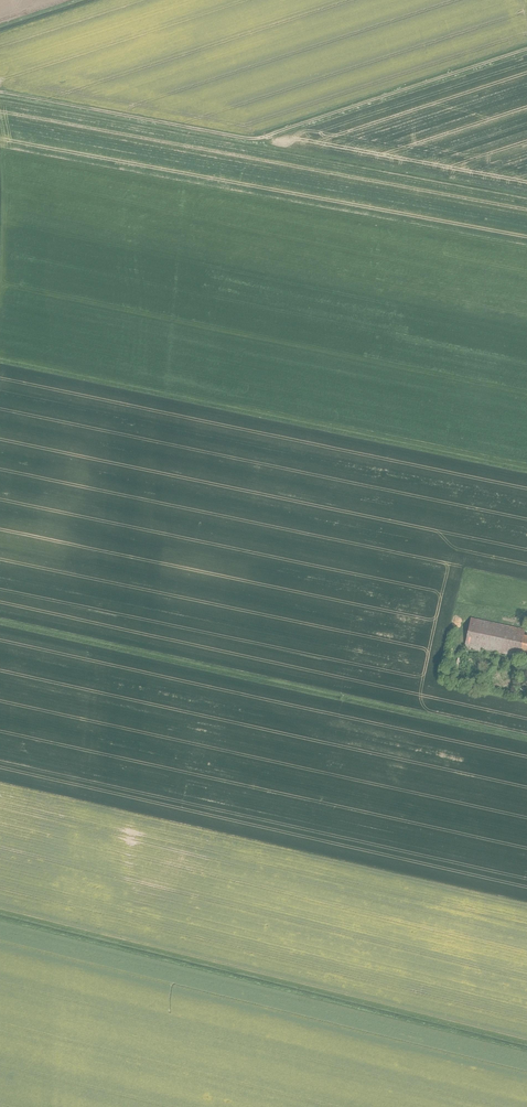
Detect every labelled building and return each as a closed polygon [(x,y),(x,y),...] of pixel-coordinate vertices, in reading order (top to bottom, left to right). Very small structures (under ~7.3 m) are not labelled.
[(462,646),(516,658),(518,648),(526,650),(526,635),(521,633),(522,629),(468,617),(462,646)]
